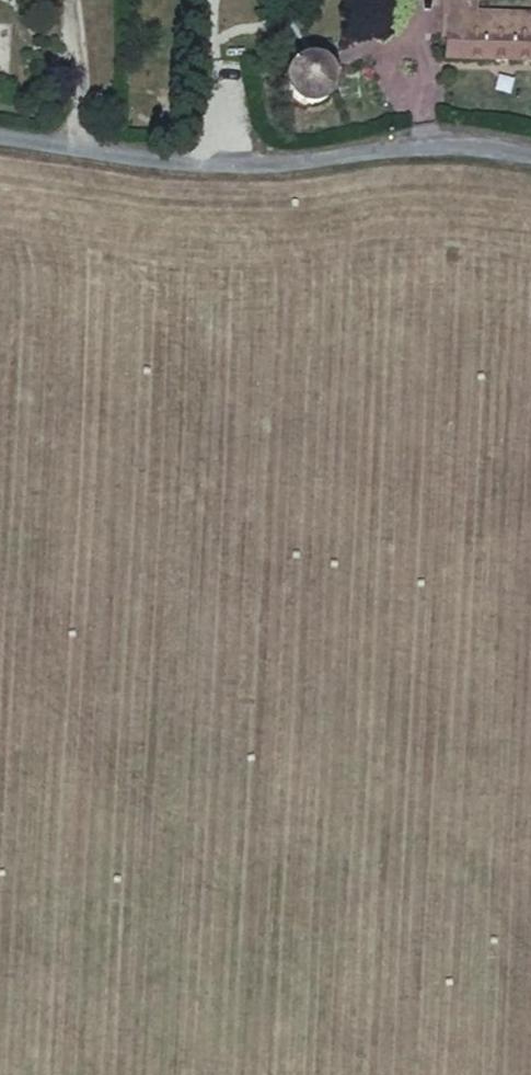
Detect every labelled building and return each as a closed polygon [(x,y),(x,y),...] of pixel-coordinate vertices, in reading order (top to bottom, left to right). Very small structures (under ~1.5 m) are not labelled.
[(438,64),(530,68),(530,21),(465,18),(466,0),(441,0),(438,64)] [(287,67),(281,65),(279,65),(272,65),(269,66),(264,69),(259,74),(257,76),(255,82),(254,86),(254,92),(256,98),(258,101),(262,106),(265,108),(271,111),(274,111),(281,111),(284,111),(290,108),(292,106),(297,102),(298,99),(300,93),(301,88),(300,81),(297,75),(292,70),(290,68),(287,67)]
